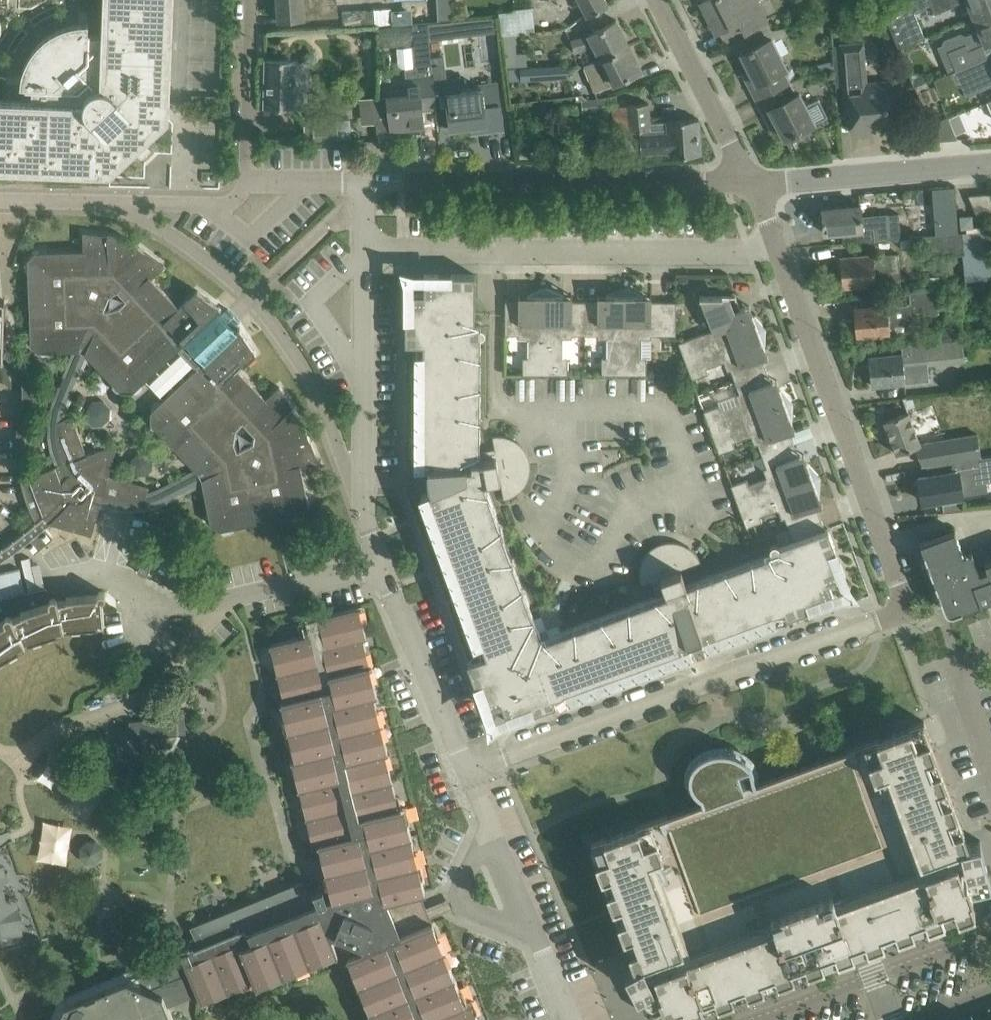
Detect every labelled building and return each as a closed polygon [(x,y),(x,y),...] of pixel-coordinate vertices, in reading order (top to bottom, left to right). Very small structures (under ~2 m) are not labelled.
[(110,173),(140,146),(145,152),(151,146),(145,140),(169,119),(173,0),(103,0),(102,35),(88,34),(88,22),(84,22),(78,23),(73,23),(70,24),(64,26),(61,27),(58,28),(54,30),(51,32),(48,34),(45,36),(42,38),(39,41),(36,45),(34,47),(31,51),(29,54),(27,57),(25,62),(23,67),(22,71),(21,75),(20,80),(20,83),(20,85),(19,89),(20,92),(20,97),(0,96),(0,169),(110,173)] [(278,20),(338,16),(336,0),(277,0),(278,20)] [(588,15),(590,14),(608,5),(605,0),(580,0),(588,15)] [(741,20),(747,31),(766,20),(755,0),(706,0),(701,2),(716,32),(719,31),(741,20)] [(883,10),(898,47),(924,37),(915,13),(935,5),(934,2),(938,0),(906,0),(883,10)] [(934,2),(935,5),(938,12),(966,0),(938,0),(934,2)] [(975,18),(990,11),(990,0),(967,0),(975,18)] [(502,34),(533,31),(530,5),(499,9),(502,34)] [(453,7),(438,7),(438,20),(453,19),(453,7)] [(343,26),(393,23),(392,8),(342,11),(343,26)] [(939,45),(950,73),(965,67),(990,56),(990,11),(975,18),(979,29),(939,45)] [(589,34),(570,41),(574,52),(595,45),(601,58),(601,59),(628,44),(616,19),(589,33),(589,34)] [(447,22),(448,34),(475,33),(474,21),(447,22)] [(431,57),(427,22),(413,24),(415,46),(417,68),(406,69),(408,93),(374,97),(374,103),(376,122),(377,130),(390,129),(390,131),(417,128),(416,123),(424,122),(422,108),(435,106),(433,86),(432,72),(431,60),(431,57)] [(383,46),(413,44),(412,24),(382,25),(383,46)] [(742,73),(756,101),(766,96),(772,93),(790,84),(783,71),(787,69),(774,43),(788,37),(784,30),(768,32),(755,33),(760,43),(741,53),(749,69),(742,73)] [(504,45),(505,56),(517,55),(516,44),(504,45)] [(584,64),(590,78),(594,90),(614,83),(641,69),(628,44),(601,59),(601,58),(584,64)] [(895,83),(865,86),(862,44),(840,46),(846,111),(851,111),(852,133),(875,131),(874,122),(899,120),(897,100),(895,83)] [(965,67),(975,91),(990,85),(990,56),(965,67)] [(458,77),(446,79),(444,59),(431,60),(432,72),(433,86),(435,106),(438,127),(450,126),(450,128),(480,124),(481,132),(503,129),(500,109),(497,82),(479,85),(479,87),(460,90),(458,77)] [(310,61),(297,60),(265,60),(264,106),(296,107),(308,107),(310,61)] [(519,68),(519,81),(547,80),(547,67),(519,68)] [(766,96),(756,101),(769,125),(776,122),(784,138),(815,123),(828,116),(819,98),(806,105),(799,94),(796,96),(790,84),(772,93),(766,96)] [(588,110),(608,108),(608,97),(587,99),(588,110)] [(649,121),(647,103),(612,106),(614,133),(640,130),(641,152),(669,150),(669,155),(701,153),(698,118),(649,121)] [(304,132),(313,132),(314,139),(350,137),(349,119),(338,119),(337,115),(304,116),(304,132)] [(934,121),(935,123),(931,125),(937,140),(942,140),(957,139),(955,135),(948,118),(948,117),(934,121)] [(954,229),(951,190),(935,191),(938,230),(954,229)] [(990,216),(990,203),(990,192),(969,194),(977,218),(990,216)] [(821,208),(822,215),(823,232),(869,228),(870,240),(889,239),(889,238),(900,237),(898,212),(872,214),(872,220),(862,220),(860,205),(821,208)] [(961,227),(972,226),(971,215),(960,216),(961,227)] [(990,278),(990,263),(983,231),(925,237),(926,255),(963,252),(966,280),(990,278)] [(8,555),(19,548),(31,538),(50,522),(91,534),(100,502),(102,502),(115,506),(129,507),(143,506),(157,502),(165,498),(167,501),(176,497),(174,494),(201,480),(208,511),(205,515),(206,520),(210,523),(220,530),(224,532),(230,531),(233,527),(289,515),(294,518),(299,517),(300,516),(302,513),(308,503),(311,499),(310,494),(306,491),(301,466),(318,462),(303,422),(279,386),(266,399),(238,369),(256,352),(240,327),(237,329),(235,326),(240,321),(227,307),(221,313),(219,310),(221,308),(197,290),(179,307),(151,278),(164,265),(128,238),(83,232),(83,250),(48,251),(44,248),(39,248),(35,252),(28,259),(28,260),(30,343),(39,351),(76,350),(61,387),(53,408),(51,422),(51,436),(53,450),(58,463),(28,475),(20,478),(20,480),(21,482),(21,483),(21,485),(22,486),(22,488),(23,490),(23,491),(24,493),(24,494),(25,496),(25,497),(26,499),(26,500),(27,502),(27,504),(28,505),(29,507),(29,508),(32,514),(35,521),(22,531),(11,540),(0,548),(0,561),(8,555)] [(857,257),(840,259),(842,285),(876,282),(875,272),(899,270),(898,252),(873,254),(857,256),(857,257)] [(831,565),(826,554),(836,550),(828,528),(825,529),(825,530),(814,533),(793,540),(779,546),(779,545),(778,544),(777,543),(776,543),(774,542),(773,542),(772,542),(771,543),(770,544),(770,545),(769,547),(769,548),(769,549),(770,550),(771,554),(687,585),(681,570),(704,561),(702,558),(700,555),(698,553),(696,550),(694,549),(692,547),(689,545),(687,544),(684,543),(681,542),(678,542),(675,541),(672,541),(670,541),(667,541),(665,542),(661,543),(657,545),(655,545),(652,547),(650,548),(648,551),(646,552),(644,554),(642,558),(640,561),(639,563),(639,565),(638,568),(637,570),(637,573),(637,575),(637,579),(637,582),(638,586),(651,581),(657,596),(541,638),(483,480),(500,478),(504,502),(506,501),(509,500),(512,498),(514,497),(517,496),(518,494),(521,491),(523,489),(524,487),(526,485),(527,482),(528,480),(529,477),(529,475),(530,472),(530,469),(530,466),(530,464),(530,461),(529,459),(528,456),(527,453),(526,450),(523,446),(522,445),(520,442),(518,441),(515,438),(512,437),(510,436),(507,434),(505,434),(501,433),(498,432),(494,432),(491,433),(494,448),(480,451),(480,335),(481,335),(482,335),(483,334),(484,333),(485,332),(485,330),(485,328),(484,327),(483,326),(482,325),(481,325),(480,325),(478,325),(475,325),(475,314),(475,274),(451,274),(451,284),(438,284),(438,274),(423,274),(423,292),(405,292),(405,307),(415,307),(415,319),(405,319),(405,343),(416,343),(416,359),(422,359),(418,371),(416,370),(416,371),(416,372),(418,372),(421,384),(416,384),(416,425),(421,425),(418,437),(416,437),(416,438),(418,438),(421,450),(416,450),(416,467),(427,467),(427,476),(428,482),(431,490),(421,494),(430,519),(435,517),(436,529),(434,530),(434,531),(436,530),(443,540),(438,542),(452,581),(457,579),(458,592),(457,592),(457,594),(459,593),(466,603),(461,605),(475,644),(480,642),(481,654),(467,659),(475,682),(476,682),(480,693),(491,724),(522,713),(522,712),(533,708),(533,709),(556,701),(555,699),(565,692),(567,696),(598,685),(596,680),(608,679),(609,681),(610,681),(609,679),(619,672),(621,677),(652,666),(650,661),(662,660),(663,661),(664,661),(663,659),(674,652),(675,657),(692,651),(688,640),(701,636),(705,646),(721,640),(719,635),(731,634),(732,636),(733,636),(733,634),(743,627),(745,632),(775,621),(773,616),(786,615),(786,616),(809,608),(805,599),(817,595),(820,604),(834,599),(828,582),(845,576),(840,562),(831,565)] [(528,338),(528,357),(522,357),(522,374),(545,374),(545,288),(529,295),(527,295),(527,299),(518,298),(518,301),(505,301),(505,314),(505,321),(505,334),(518,334),(518,338),(528,338)] [(562,295),(546,288),(545,288),(545,374),(567,374),(568,357),(562,357),(562,338),(572,338),(572,334),(585,334),(585,301),(572,301),(572,299),(563,299),(563,295),(562,295)] [(597,299),(597,301),(585,301),(585,334),(597,334),(597,338),(607,338),(607,357),(601,357),(601,374),(624,374),(624,288),(623,288),(608,295),(606,295),(606,299),(597,299)] [(641,295),(625,288),(624,288),(624,374),(646,374),(646,357),(641,357),(641,338),(651,338),(651,335),(676,335),(676,301),(651,301),(651,299),(642,299),(642,295),(641,295)] [(871,308),(854,309),(856,336),(890,333),(889,322),(909,321),(909,315),(938,313),(936,289),(906,291),(886,293),(887,305),(871,306),(871,308)] [(1,355),(4,356),(5,356),(5,357),(6,357),(7,358),(7,359),(8,359),(9,360),(10,361),(10,362),(11,362),(11,363),(12,363),(12,364),(13,365),(14,366),(14,367),(15,368),(16,369),(16,370),(17,370),(17,371),(17,372),(18,373),(18,374),(19,375),(19,376),(19,377),(20,377),(20,378),(20,379),(20,380),(21,381),(21,382),(21,383),(21,384),(21,385),(22,385),(22,389),(22,393),(22,396),(21,400),(21,401),(20,403),(20,405),(20,406),(19,408),(19,409),(19,411),(19,413),(18,414),(18,416),(18,418),(18,419),(17,421),(17,422),(17,424),(17,426),(17,427),(16,429),(16,431),(16,432),(16,434),(16,436),(16,437),(16,439),(16,441),(16,442),(16,444),(16,446),(16,447),(16,449),(16,451),(16,452),(16,454),(16,455),(17,457),(17,459),(17,460),(17,462),(17,464),(18,465),(18,467),(18,469),(18,470),(19,472),(19,473),(19,475),(20,477),(20,478),(28,475),(26,465),(25,451),(26,433),(27,418),(31,399),(31,382),(27,371),(21,360),(15,353),(9,348),(4,344),(5,344),(5,343),(6,343),(7,342),(8,341),(8,340),(9,340),(9,339),(10,339),(10,338),(11,338),(11,337),(12,337),(12,336),(12,335),(13,334),(13,333),(14,333),(14,332),(14,331),(14,330),(15,329),(15,328),(15,327),(15,326),(15,325),(15,324),(15,323),(15,322),(15,321),(15,320),(15,319),(15,318),(14,317),(14,316),(14,315),(13,314),(13,313),(12,312),(12,311),(11,310),(8,306),(4,303),(4,297),(0,295),(0,354),(1,355)] [(700,296),(706,314),(712,330),(678,342),(684,358),(765,328),(765,327),(753,315),(752,313),(748,315),(745,306),(740,308),(735,295),(699,295),(699,296),(700,296)] [(934,340),(955,338),(954,326),(933,328),(934,340)] [(764,345),(765,329),(765,328),(684,358),(692,379),(708,373),(706,368),(724,361),(727,370),(730,369),(735,381),(766,370),(762,358),(764,357),(761,349),(765,347),(764,345)] [(871,385),(888,383),(888,385),(905,383),(903,367),(927,365),(965,361),(963,339),(901,345),(902,353),(885,355),(885,357),(868,358),(871,385)] [(739,403),(721,410),(719,405),(703,411),(711,432),(792,402),(780,389),(779,388),(776,389),(773,381),(771,381),(766,370),(735,381),(739,393),(736,394),(739,403)] [(89,424),(112,420),(108,399),(85,404),(89,424)] [(791,420),(792,403),(792,402),(711,432),(719,453),(735,447),(733,442),(751,436),(754,445),(757,443),(762,455),(793,444),(789,432),(791,431),(788,423),(792,421),(791,420)] [(896,453),(920,444),(922,452),(924,463),(955,458),(951,426),(929,429),(923,413),(912,417),(909,411),(903,414),(884,421),(896,453)] [(766,478),(748,484),(746,479),(730,485),(738,506),(819,476),(807,463),(807,462),(803,463),(800,455),(798,455),(793,444),(762,455),(766,467),(763,469),(766,478)] [(931,464),(932,475),(928,475),(918,477),(919,480),(915,480),(918,495),(921,495),(922,501),(962,494),(961,490),(967,489),(972,484),(986,482),(990,481),(990,455),(981,457),(981,456),(947,461),(931,464)] [(760,516),(778,509),(781,518),(784,517),(793,540),(814,533),(811,524),(821,520),(816,506),(818,505),(815,497),(819,495),(818,494),(819,477),(819,476),(738,506),(746,527),(762,521),(760,516)] [(825,530),(825,529),(821,520),(811,524),(814,533),(825,530)] [(984,561),(989,575),(974,581),(954,529),(920,542),(926,559),(925,559),(925,560),(926,560),(929,567),(928,568),(928,569),(929,568),(937,588),(935,588),(936,590),(937,589),(940,597),(939,597),(939,598),(940,598),(944,607),(944,608),(944,609),(945,609),(945,610),(946,610),(946,611),(947,611),(947,612),(948,612),(949,612),(950,612),(951,612),(952,612),(953,612),(954,612),(983,601),(982,600),(990,598),(990,599),(990,598),(990,559),(984,561)] [(293,533),(283,536),(286,546),(296,543),(293,533)] [(142,560),(136,571),(145,576),(151,565),(142,560)] [(8,649),(20,642),(25,639),(30,637),(44,633),(58,629),(57,628),(64,627),(69,626),(69,627),(84,625),(97,624),(104,623),(102,602),(102,599),(103,599),(104,599),(104,598),(105,598),(105,597),(106,597),(106,596),(106,595),(106,594),(106,593),(106,592),(105,592),(105,591),(104,591),(103,590),(102,590),(101,590),(100,590),(99,590),(99,591),(98,591),(98,592),(97,592),(97,593),(97,594),(66,596),(66,599),(49,602),(46,587),(45,587),(29,591),(25,592),(20,567),(0,571),(0,654),(8,649)] [(183,582),(177,593),(186,598),(192,587),(183,582)] [(181,954),(182,957),(196,991),(199,999),(213,993),(215,996),(228,990),(241,985),(240,982),(252,977),(255,982),(269,976),(270,979),(283,974),(297,968),(295,965),(309,960),(322,955),(323,957),(335,953),(338,952),(335,946),(341,944),(350,948),(351,950),(353,953),(347,956),(353,970),(356,969),(361,982),(367,995),(364,997),(369,1010),(373,1019),(478,1019),(475,1013),(472,1014),(467,1000),(461,1002),(456,990),(459,989),(454,975),(448,962),(446,963),(440,950),(435,937),(438,936),(432,921),(431,919),(429,916),(442,911),(439,903),(426,909),(420,893),(425,891),(424,889),(424,887),(421,876),(418,877),(415,863),(411,849),(414,848),(413,842),(411,834),(407,820),(404,821),(401,806),(395,808),(392,795),(395,794),(391,780),(388,766),(385,767),(381,752),(387,750),(384,735),(381,736),(377,722),(374,708),(377,707),(374,694),(377,693),(373,678),(370,679),(366,665),(363,651),(366,650),(363,637),(366,637),(362,622),(359,622),(356,609),(355,607),(318,616),(317,617),(306,619),(309,634),(270,643),(274,659),(277,658),(280,672),(284,686),(281,686),(284,699),(281,700),(285,715),(288,715),(291,728),(295,742),(292,743),(295,757),(298,771),(295,772),(299,787),(303,802),(306,801),(309,815),(313,829),(310,830),(311,833),(313,845),(319,844),(322,857),(325,856),(332,884),(329,885),(332,898),(313,906),(304,880),(190,926),(198,947),(181,954)] [(635,964),(625,969),(648,1015),(668,1006),(672,1016),(974,906),(970,895),(990,890),(990,888),(980,839),(968,842),(923,720),(755,781),(753,776),(753,774),(750,765),(749,763),(743,757),(741,756),(733,752),(731,751),(722,750),(720,750),(711,751),(709,752),(701,756),(699,757),(693,763),(692,765),(689,774),(689,776),(692,785),(693,787),(699,793),(701,795),(703,800),(662,815),(591,841),(629,946),(635,964)] [(23,934),(22,915),(17,899),(11,900),(7,899),(2,885),(3,880),(7,878),(3,863),(0,859),(0,936),(23,934)] [(166,1003),(167,1003),(196,991),(182,957),(174,961),(172,962),(167,963),(164,963),(159,964),(153,963),(151,963),(148,963),(145,964),(141,965),(134,968),(134,967),(133,967),(133,968),(92,984),(84,987),(59,998),(50,1019),(173,1019),(166,1003)]
